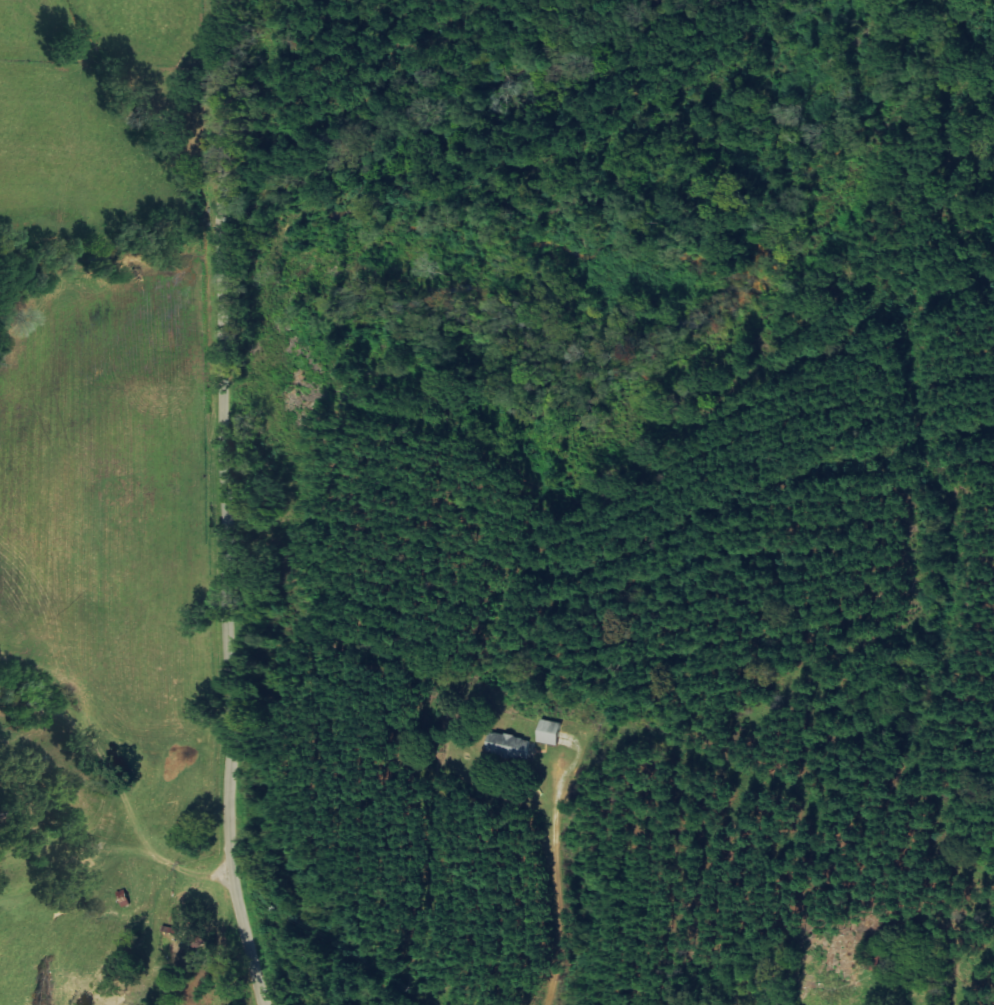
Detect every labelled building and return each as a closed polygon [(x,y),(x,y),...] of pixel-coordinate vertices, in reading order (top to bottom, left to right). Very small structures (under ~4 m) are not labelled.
[(560,747),(566,725),(545,719),(539,742),(560,747)]
